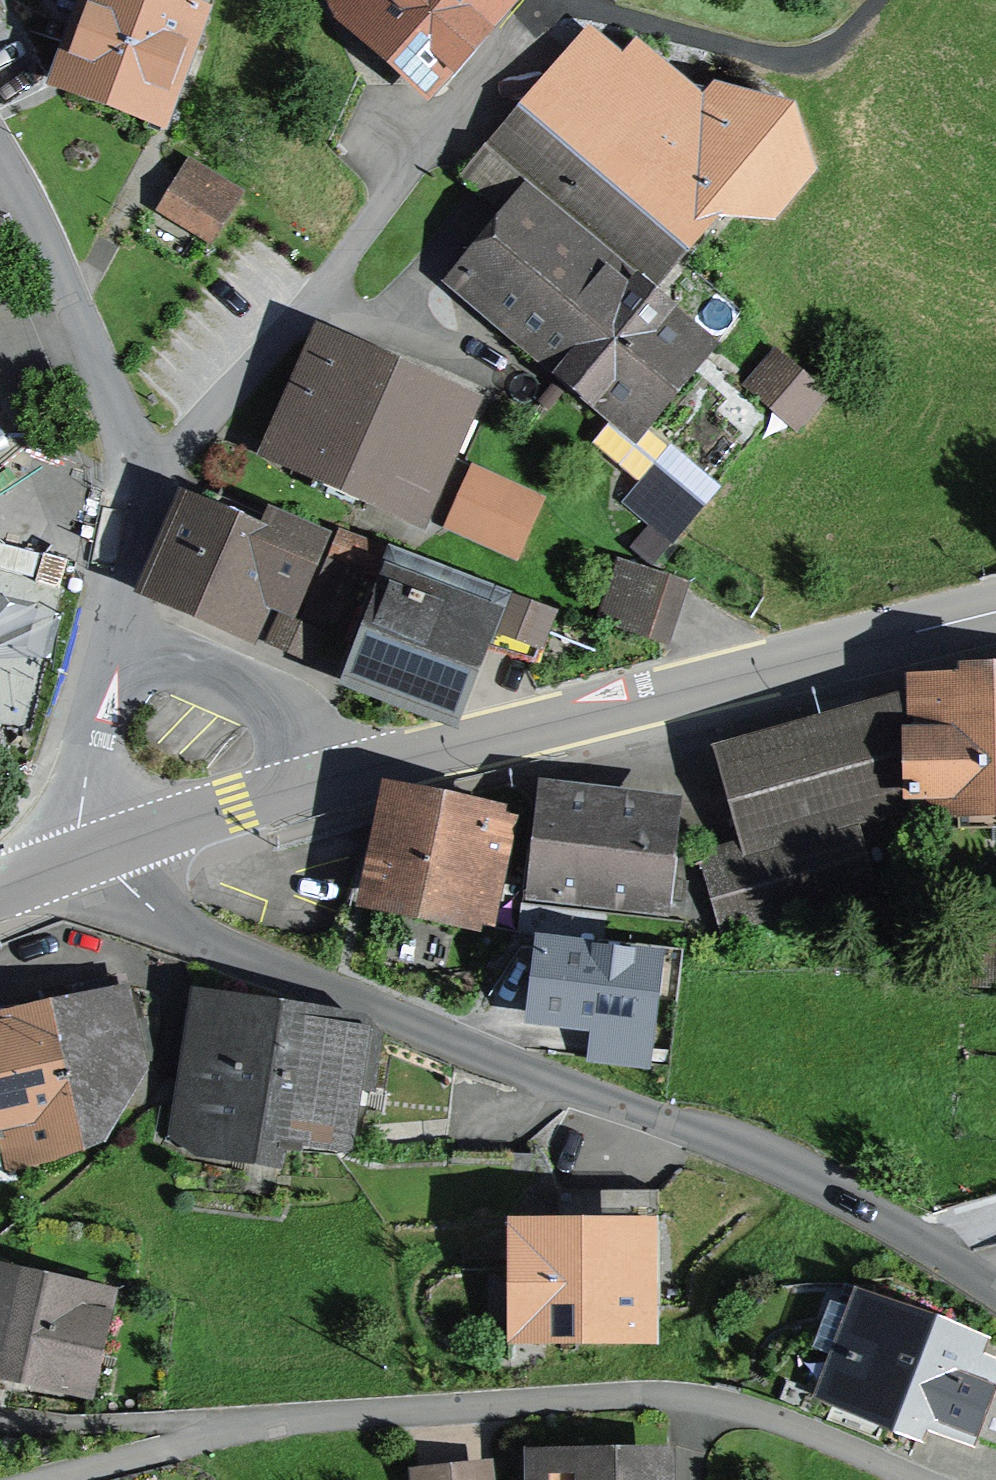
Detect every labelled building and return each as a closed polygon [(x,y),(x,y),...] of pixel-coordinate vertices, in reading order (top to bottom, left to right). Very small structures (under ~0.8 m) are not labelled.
[(57,73),(167,114),(202,19),(189,14),(194,0),(85,0),(57,73)] [(488,5),(482,0),(342,0),(425,75),(488,5)] [(769,213),(805,171),(787,117),(718,96),(703,114),(659,77),(640,73),(616,100),(569,59),(501,138),(657,273),(724,196),(721,193),(732,181),(769,213)] [(503,208),(530,179),(491,143),(464,172),(503,208)] [(167,209),(210,235),(226,210),(183,183),(167,209)] [(463,276),(631,417),(691,346),(553,227),(524,203),(463,276)] [(799,421),(820,399),(774,358),(754,381),(799,421)] [(329,359),(289,450),(420,509),(433,481),(420,475),(448,412),(329,359)] [(668,449),(628,493),(675,536),(716,493),(668,449)] [(514,550),(535,503),(475,475),(453,523),(514,550)] [(188,512),(155,587),(244,626),(266,577),(296,590),(317,542),(264,519),(255,542),(188,512)] [(382,576),(357,640),(370,646),(357,677),(446,713),(482,625),(538,647),(551,615),(342,533),(332,557),(382,576)] [(623,564),(603,623),(659,642),(679,583),(623,564)] [(920,801),(995,798),(995,695),(914,696),(722,750),(750,847),(706,859),(726,925),(866,883),(849,821),(920,801)] [(656,903),(666,812),(551,799),(542,890),(656,903)] [(508,827),(399,805),(381,892),(464,909),(472,868),(499,874),(508,827)] [(976,979),(995,979),(995,934),(974,935),(976,979)] [(539,1015),(643,1027),(651,961),(547,949),(539,1015)] [(49,1022),(48,1022),(71,1109),(44,1116),(55,1157),(90,1139),(85,1122),(113,1115),(117,1104),(108,1063),(128,1059),(113,982),(44,997),(49,1022)] [(270,1149),(272,1130),(289,1021),(208,1008),(194,1109),(174,1106),(170,1134),(270,1149)] [(364,1032),(289,1021),(272,1130),(355,1141),(364,1032)] [(71,1109),(48,1022),(0,1032),(0,1123),(8,1156),(0,1158),(0,1183),(18,1179),(15,1167),(55,1157),(44,1116),(71,1109)] [(565,1187),(566,1213),(664,1210),(663,1184),(565,1187)] [(522,1329),(642,1329),(642,1239),(522,1239),(522,1329)] [(2,1365),(20,1288),(0,1283),(0,1365),(2,1365)] [(97,1305),(20,1288),(2,1365),(79,1383),(97,1305)] [(856,1364),(845,1394),(915,1421),(919,1410),(971,1430),(993,1374),(965,1363),(970,1347),(864,1306),(858,1321),(835,1312),(820,1350),(856,1364)] [(659,1463),(533,1464),(533,1479),(659,1479),(659,1463)] [(484,1471),(420,1478),(420,1479),(485,1479),(484,1471)]
